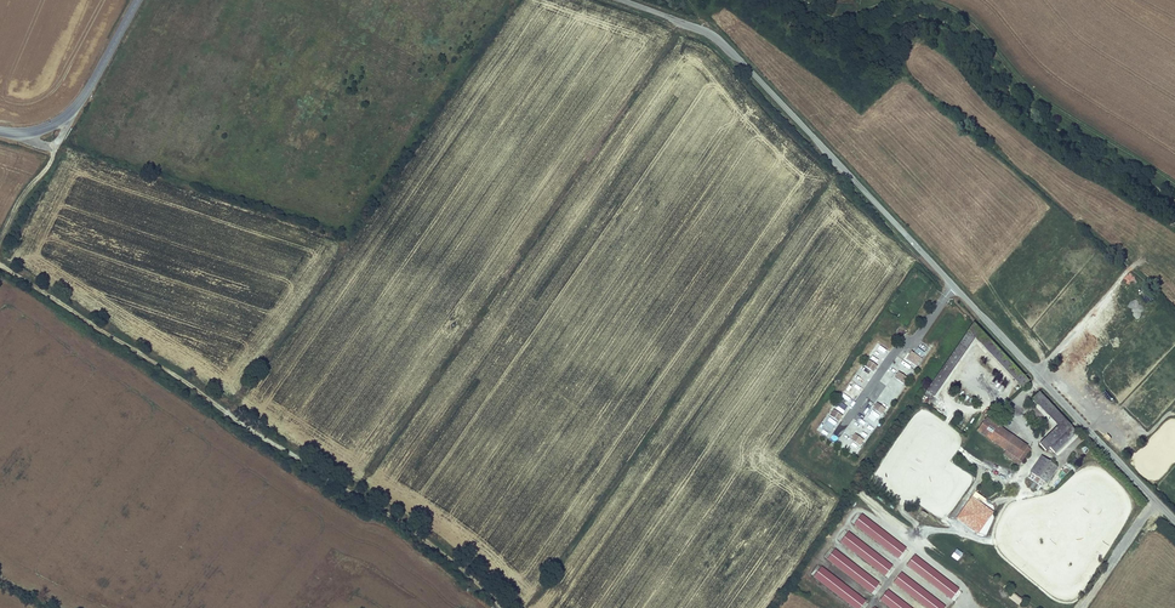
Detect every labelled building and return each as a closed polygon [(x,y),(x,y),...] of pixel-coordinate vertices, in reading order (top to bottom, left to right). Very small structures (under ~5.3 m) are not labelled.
[(1029,382),(974,323),(925,394),(930,398),(932,395),(934,397),(975,338),(1022,388),(1029,382)] [(912,352),(907,359),(916,366),(921,358),(912,352)] [(877,366),(873,363),(868,368),(873,371),(877,366)] [(899,372),(895,377),(899,381),(903,375),(899,372)] [(1076,432),(1039,392),(1032,399),(1058,426),(1039,444),(1046,451),(1049,447),(1055,453),(1076,432)] [(882,406),(877,403),(873,408),(878,412),(882,406)] [(842,415),(838,412),(834,418),(838,421),(842,415)] [(824,418),(818,431),(828,436),(834,423),(824,418)] [(1014,437),(986,418),(977,430),(1005,450),(1014,437)] [(861,425),(855,433),(863,439),(869,431),(861,425)] [(855,434),(851,439),(856,443),(860,437),(855,434)] [(1026,446),(1014,437),(1005,450),(1018,459),(1026,446)] [(853,456),(858,449),(852,444),(847,451),(853,456)] [(1030,448),(1026,446),(1018,459),(1021,461),(1030,448)] [(1057,467),(1042,457),(1031,473),(1045,483),(1057,467)] [(1015,471),(985,459),(980,471),(1010,483),(1015,471)] [(906,547),(861,514),(853,524),(897,558),(906,547)] [(972,522),(969,530),(977,533),(980,526),(972,522)] [(892,565),(848,531),(840,542),(884,576),(892,565)] [(879,583),(834,549),(826,559),(871,594),(879,583)] [(950,599),(959,588),(914,554),(906,565),(950,599)] [(813,577),(853,607),(860,607),(866,601),(821,566),(813,577)] [(926,607),(943,607),(945,606),(901,572),(893,583),(926,607)] [(889,607),(912,607),(888,590),(879,600),(889,607)] [(1019,606),(1023,600),(1012,593),(1008,599),(1019,606)]
